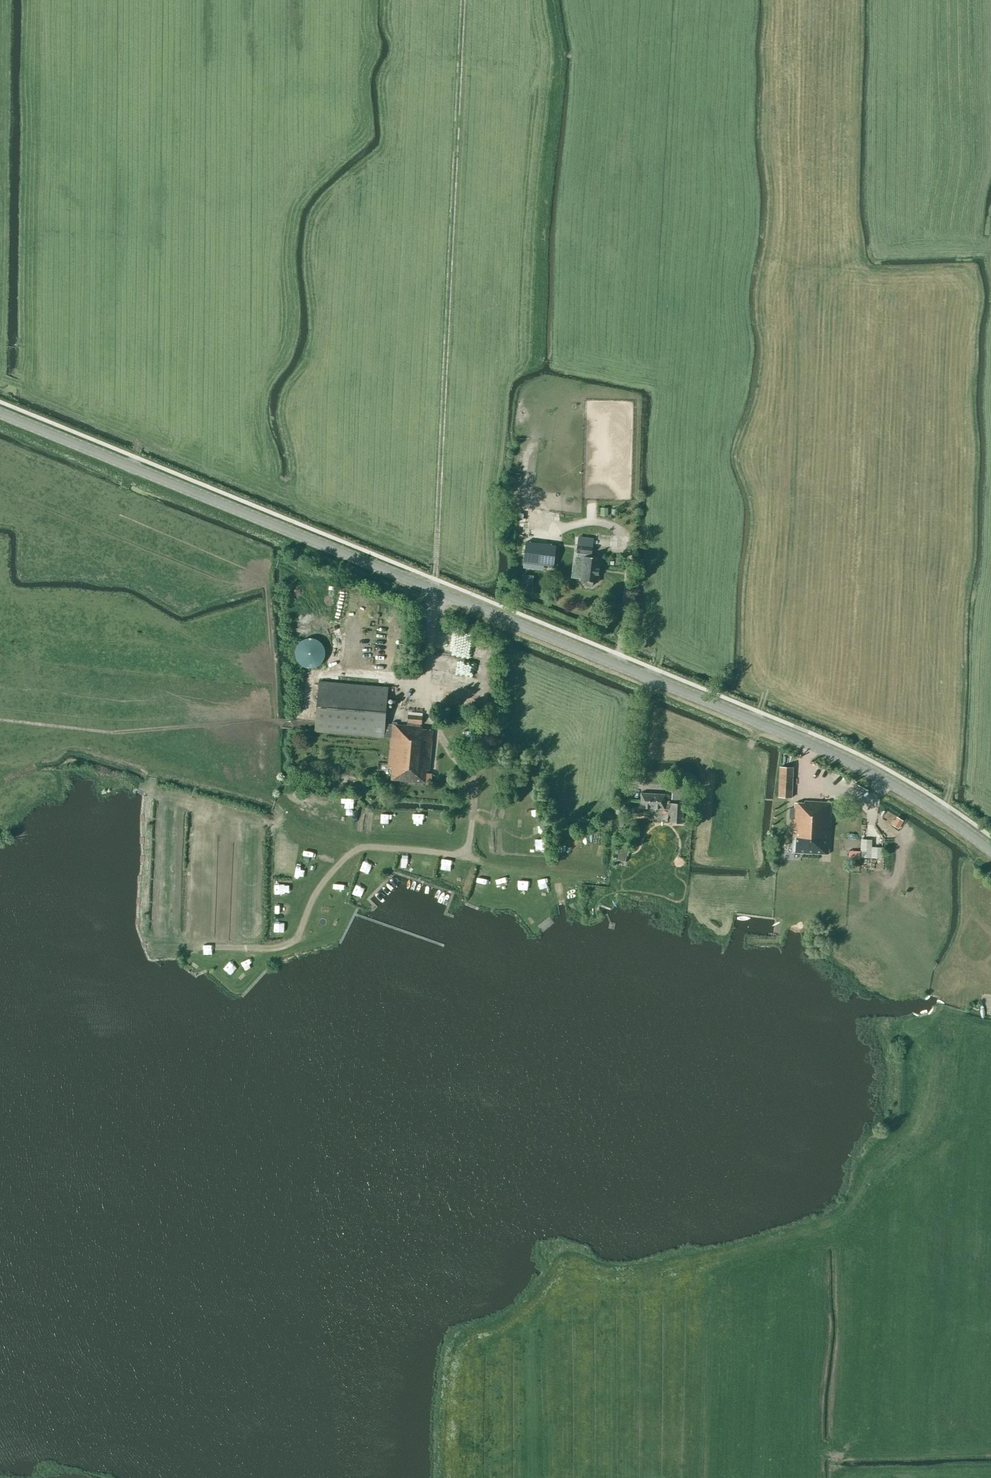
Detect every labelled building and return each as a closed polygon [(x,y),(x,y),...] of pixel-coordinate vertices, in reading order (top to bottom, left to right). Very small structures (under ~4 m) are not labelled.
[(523,563),(554,566),(556,546),(526,542),(523,563)] [(599,574),(600,569),(600,558),(592,557),(593,547),(577,545),(577,552),(584,553),(581,580),(586,581),(586,584),(587,586),(590,587),(593,585),(593,582),(598,582),(599,574)] [(313,638),(310,638),(307,638),(305,639),(302,640),(300,642),(298,643),(297,646),(296,648),(295,651),(295,653),(295,656),(296,659),(297,661),(298,663),(300,665),(302,667),(305,668),(307,669),(310,669),(313,669),(315,668),(318,667),(320,665),(322,663),(323,661),(325,659),(325,656),(326,653),(325,651),(325,648),(323,646),(322,643),(320,642),(318,640),(315,639),(313,638)] [(391,780),(431,784),(432,773),(427,773),(427,770),(429,770),(433,730),(422,729),(422,727),(385,724),(388,687),(320,681),(315,731),(390,738),(388,767),(392,767),(391,780)] [(407,723),(422,724),(423,716),(408,715),(407,723)] [(780,767),(778,797),(792,798),(793,767),(780,767)] [(690,782),(674,781),(673,785),(672,785),(672,792),(690,792),(690,782)] [(670,823),(683,823),(684,804),(671,803),(665,803),(666,794),(641,793),(640,808),(665,809),(671,810),(670,823)] [(828,854),(831,803),(804,801),(804,803),(795,803),(795,809),(790,808),(789,819),(794,820),(792,852),(828,854)] [(893,823),(898,826),(902,819),(896,817),(893,823)] [(619,853),(617,860),(625,862),(627,855),(628,855),(629,851),(627,850),(626,850),(626,846),(622,845),(621,849),(618,849),(617,853),(618,853),(619,853)]
